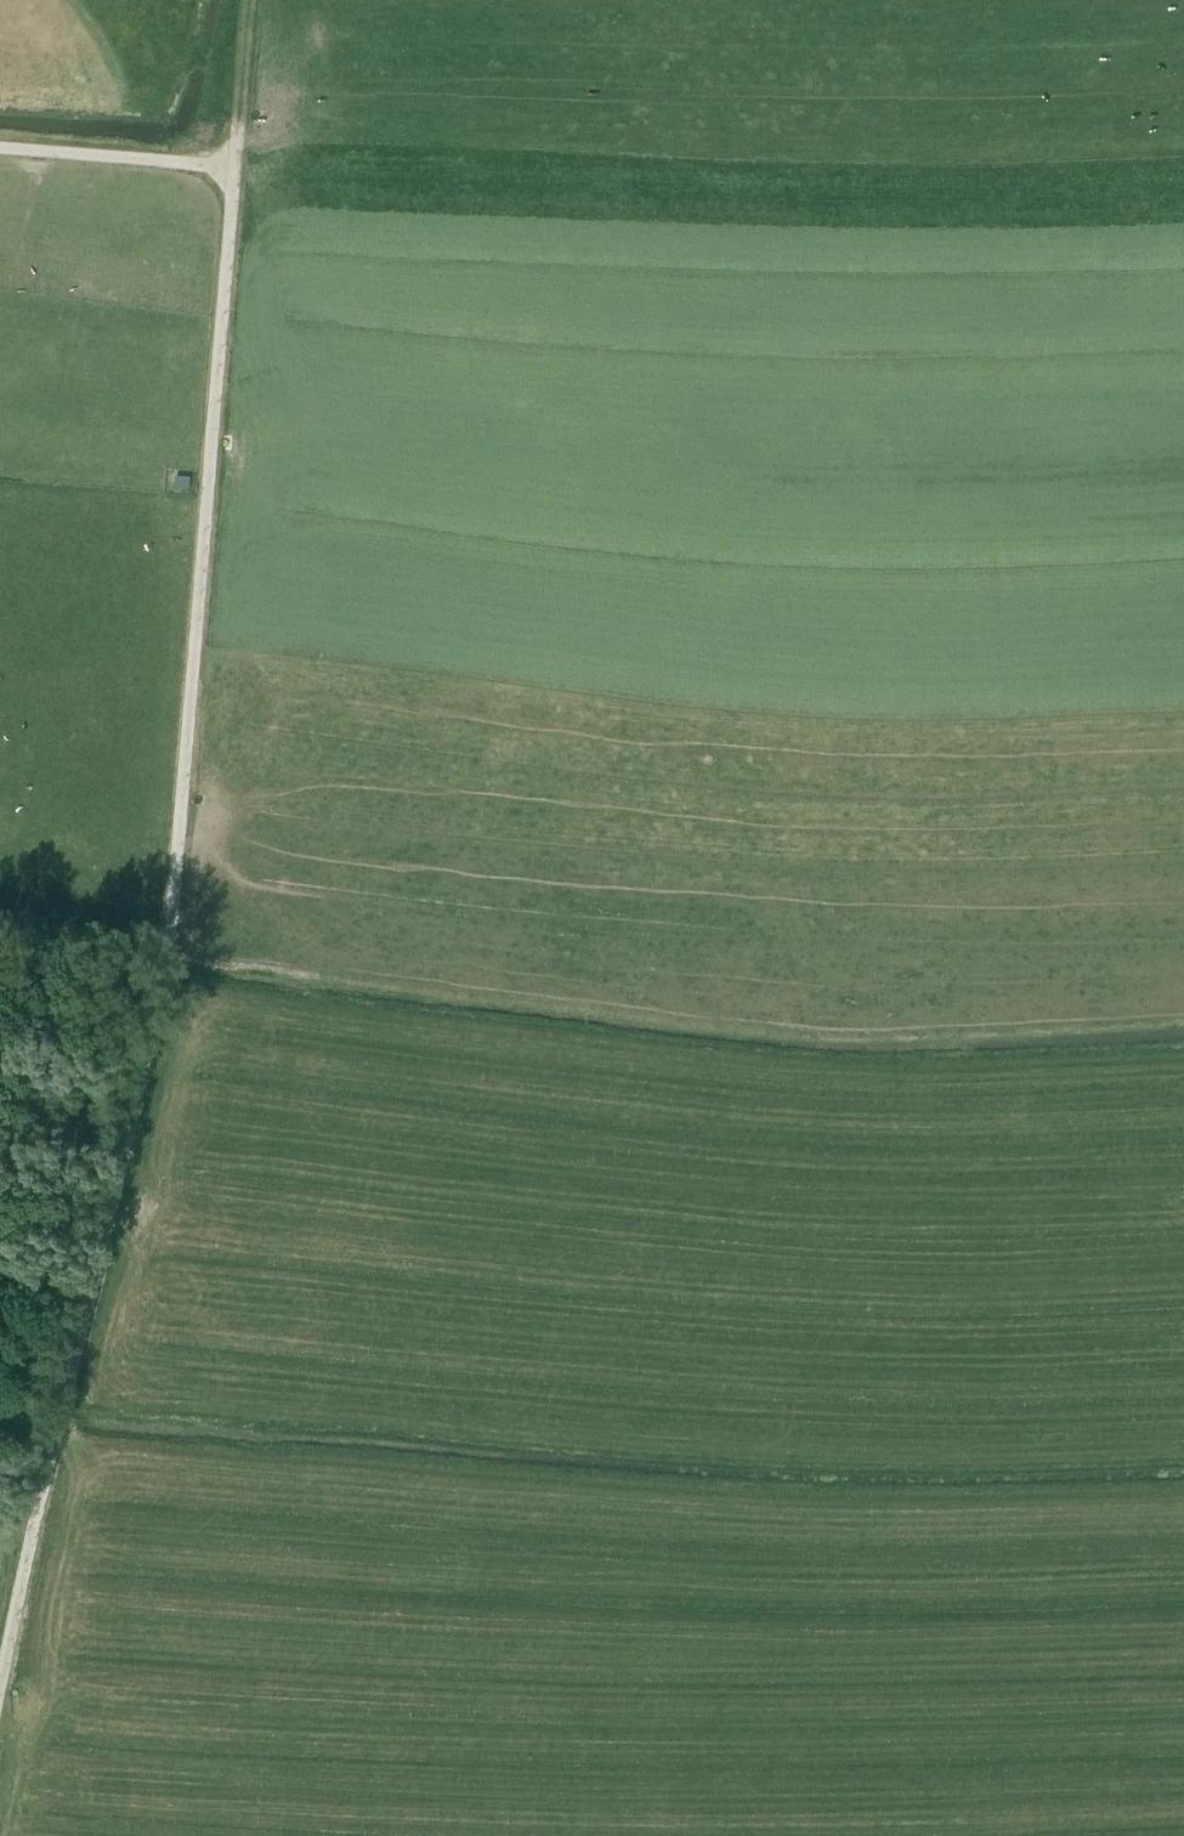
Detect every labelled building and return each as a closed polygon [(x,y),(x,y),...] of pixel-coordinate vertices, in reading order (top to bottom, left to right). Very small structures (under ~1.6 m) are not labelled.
[(176,477),(175,491),(189,492),(190,478),(176,477)]
